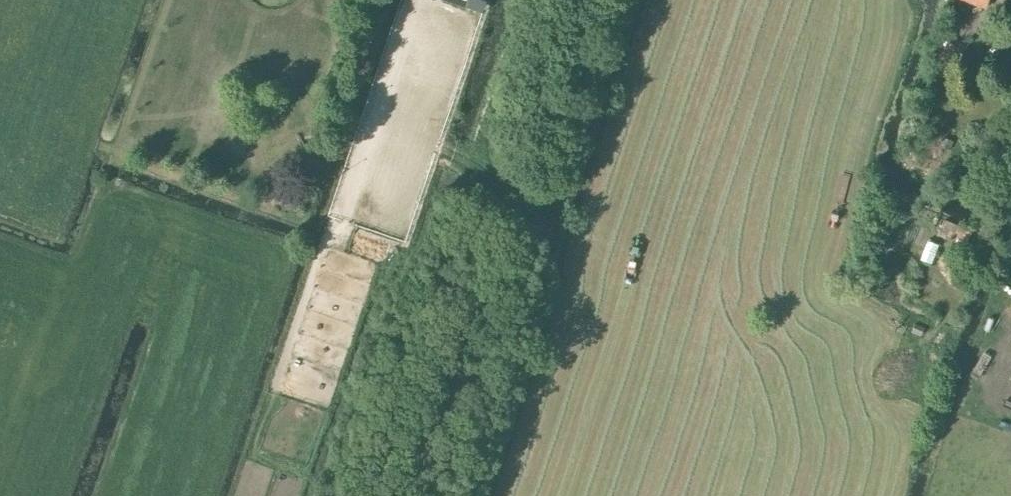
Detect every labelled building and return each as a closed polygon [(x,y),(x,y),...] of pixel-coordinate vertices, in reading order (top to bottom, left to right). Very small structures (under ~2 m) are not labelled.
[(469,0),(440,0),(466,9),(469,0)] [(955,9),(973,14),(976,5),(984,8),(987,0),(958,0),(955,9)]
